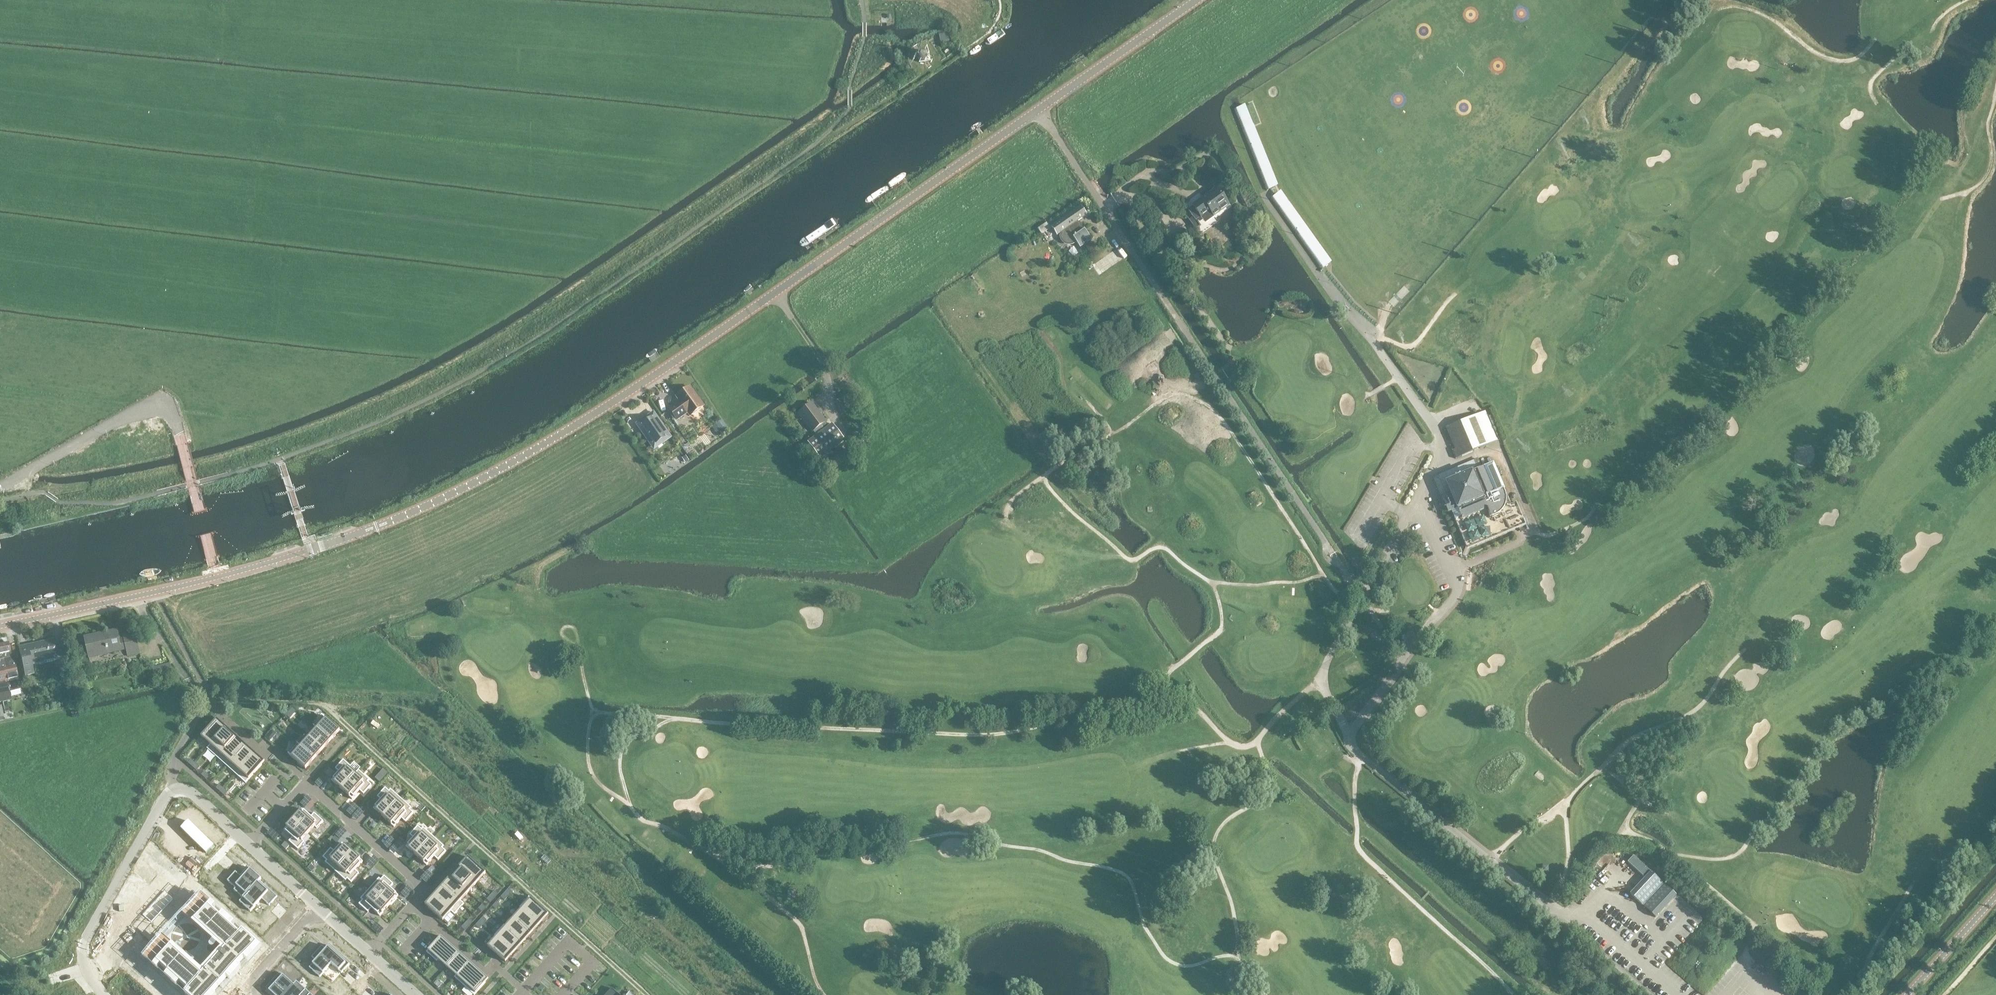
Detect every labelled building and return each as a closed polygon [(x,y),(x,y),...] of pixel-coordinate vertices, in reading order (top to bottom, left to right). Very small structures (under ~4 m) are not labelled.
[(949,43),(948,40),(948,37),(940,38),(941,45),(949,43)] [(923,52),(921,51),(921,53),(919,54),(918,54),(917,55),(918,55),(917,58),(917,60),(917,59),(919,62),(919,63),(920,63),(924,63),(924,64),(925,64),(925,63),(928,61),(929,60),(928,60),(929,57),(929,56),(927,53),(927,52),(926,52),(926,53),(923,52)] [(1246,104),(1236,108),(1269,190),(1279,186),(1246,104)] [(1204,198),(1203,202),(1200,201),(1194,205),(1202,217),(1211,211),(1215,216),(1229,206),(1217,189),(1204,198)] [(1281,190),(1273,196),(1324,269),(1333,263),(1281,190)] [(1052,227),(1058,235),(1060,233),(1061,235),(1060,236),(1062,236),(1063,240),(1066,243),(1071,243),(1075,242),(1076,241),(1080,247),(1092,240),(1085,230),(1082,232),(1079,223),(1080,222),(1079,222),(1078,221),(1087,215),(1081,207),(1052,227)] [(972,277),(981,289),(980,289),(979,293),(980,293),(981,289),(982,288),(986,289),(986,288),(982,288),(973,276),(974,272),(973,276),(972,277),(968,276),(968,277),(971,277),(972,277)] [(1130,327),(1138,337),(1144,333),(1136,322),(1130,327)] [(1082,331),(1082,330),(1092,342),(1091,342),(1091,346),(1092,342),(1093,341),(1097,341),(1093,341),(1083,330),(1084,329),(1084,326),(1083,329),(1082,330),(1078,330),(1082,331)] [(1466,359),(1427,374),(1454,442),(1493,427),(1466,359)] [(677,404),(670,410),(677,420),(688,412),(690,416),(704,406),(690,387),(677,397),(681,403),(678,405),(677,404)] [(817,435),(808,442),(820,459),(844,441),(826,416),(822,419),(821,418),(822,417),(812,403),(800,412),(817,435)] [(1166,411),(1173,421),(1180,417),(1172,406),(1166,411)] [(671,438),(654,413),(637,424),(642,431),(640,432),(654,452),(665,444),(664,443),(671,438)] [(1216,447),(1217,447),(1225,459),(1224,463),(1225,459),(1227,458),(1230,459),(1231,458),(1227,458),(1218,446),(1219,442),(1218,446),(1216,447),(1213,446),(1213,447),(1216,447)] [(835,467),(842,459),(837,454),(830,462),(835,467)] [(1493,463),(1482,468),(1478,459),(1432,478),(1443,503),(1447,513),(1451,512),(1463,540),(1464,542),(1466,544),(1471,546),(1474,546),(1476,545),(1477,546),(1526,525),(1516,501),(1510,504),(1493,463)] [(1158,465),(1166,478),(1165,478),(1164,481),(1164,482),(1166,478),(1167,477),(1171,478),(1167,477),(1159,464),(1160,464),(1161,460),(1159,464),(1158,464),(1158,465),(1154,464),(1158,465)] [(1249,496),(1256,507),(1262,502),(1255,492),(1249,496)] [(1187,520),(1188,520),(1196,532),(1196,533),(1195,536),(1196,533),(1198,532),(1201,532),(1198,531),(1197,532),(1189,519),(1190,515),(1189,519),(1187,520),(1184,519),(1184,520),(1187,520)] [(0,536),(0,556),(11,553),(7,534),(0,536)] [(1293,557),(1294,557),(1302,570),(1301,573),(1302,570),(1303,569),(1307,569),(1303,569),(1295,556),(1296,552),(1295,556),(1294,557),(1293,557),(1290,556),(1293,557)] [(1229,565),(1237,578),(1236,582),(1237,578),(1239,577),(1242,578),(1243,578),(1239,577),(1230,565),(1231,564),(1232,561),(1231,561),(1230,564),(1229,565),(1225,565),(1229,565)] [(1315,588),(1323,601),(1322,604),(1323,601),(1325,600),(1328,600),(1325,600),(1324,600),(1316,587),(1317,587),(1318,583),(1317,583),(1316,587),(1315,588),(1311,587),(1315,588)] [(1265,618),(1274,631),(1273,631),(1272,635),(1274,631),(1275,630),(1279,631),(1279,630),(1275,630),(1267,617),(1268,613),(1267,617),(1265,618),(1262,617),(1261,618),(1265,618)] [(128,656),(140,653),(136,634),(124,637),(124,639),(120,640),(117,630),(84,637),(89,657),(126,649),(128,656)] [(1368,636),(1378,644),(1383,638),(1372,630),(1368,636)] [(31,661),(56,655),(52,640),(19,648),(25,676),(33,674),(31,661)] [(19,683),(14,661),(5,663),(4,659),(12,657),(8,642),(0,644),(0,662),(2,661),(4,668),(0,669),(0,702),(11,700),(8,686),(19,683)] [(172,671),(170,663),(152,667),(154,675),(172,671)] [(323,715),(314,725),(328,738),(331,741),(340,731),(337,728),(323,715)] [(213,722),(197,740),(207,749),(224,730),(226,727),(216,719),(213,722)] [(315,727),(307,736),(320,748),(323,751),(331,741),(328,738),(314,725),(313,726),(315,727)] [(224,730),(207,749),(217,758),(233,739),(236,736),(226,727),(224,730)] [(233,739),(217,758),(227,766),(243,748),(246,745),(236,736),(233,739)] [(298,743),(297,744),(311,757),(315,760),(323,751),(320,748),(307,736),(299,745),(298,743)] [(297,744),(288,754),(303,767),(306,770),(315,760),(311,757),(297,744)] [(243,748),(227,766),(236,775),(252,756),(255,753),(246,745),(243,748)] [(252,756),(236,775),(246,783),(262,765),(265,762),(255,753),(252,756)] [(339,772),(332,781),(342,790),(360,771),(359,770),(356,773),(350,767),(351,767),(343,760),(335,769),(339,772)] [(375,778),(380,782),(388,773),(383,769),(375,778)] [(1534,775),(1543,784),(1549,779),(1539,770),(1534,775)] [(360,771),(342,790),(352,799),(360,791),(364,794),(372,785),(368,782),(370,780),(360,771)] [(381,800),(373,809),(384,818),(401,799),(391,789),(389,791),(385,788),(377,797),(381,800)] [(309,795),(302,802),(309,809),(316,802),(309,795)] [(401,799),(384,818),(394,827),(402,819),(406,822),(414,813),(412,812),(410,810),(411,808),(401,799)] [(303,809),(293,820),(309,834),(315,827),(317,829),(323,821),(314,813),(311,817),(303,809)] [(215,845),(190,820),(182,828),(207,853),(215,845)] [(293,820),(284,830),(285,831),(292,838),(289,842),(298,850),(305,842),(303,840),(309,834),(293,820)] [(414,839),(406,847),(416,856),(434,837),(423,828),(422,830),(418,826),(410,835),(414,839)] [(434,837),(416,856),(427,866),(434,857),(438,861),(446,851),(442,848),(444,846),(434,837)] [(331,848),(323,857),(327,861),(325,863),(336,872),(353,853),(342,843),(335,852),(331,848)] [(353,853),(336,872),(346,881),(347,879),(351,883),(359,874),(355,870),(363,862),(353,853)] [(1676,895),(1663,883),(1633,856),(1627,862),(1645,878),(1630,894),(1642,905),(1655,918),(1676,895)] [(468,857),(459,867),(462,870),(477,883),(486,873),(471,860),(468,857)] [(224,864),(219,868),(227,876),(231,872),(224,864)] [(236,872),(227,881),(236,888),(234,890),(243,898),(239,902),(240,902),(261,879),(248,867),(245,872),(247,873),(242,878),(239,876),(240,876),(236,872)] [(459,867),(451,876),(454,879),(469,892),(477,883),(462,870),(459,867)] [(379,878),(370,888),(389,906),(398,896),(390,888),(393,884),(384,876),(381,880),(379,878)] [(451,876),(442,886),(445,889),(464,905),(464,904),(461,901),(469,892),(454,879),(451,876)] [(261,879),(240,902),(251,912),(259,902),(262,898),(267,903),(269,906),(277,897),(267,887),(265,889),(263,887),(258,883),(260,881),(261,879)] [(442,886),(434,895),(437,898),(455,914),(464,905),(445,889),(442,886)] [(499,886),(494,891),(498,894),(503,889),(499,886)] [(362,901),(359,904),(368,913),(371,909),(380,916),(389,906),(370,888),(361,899),(362,901)] [(143,958),(185,994),(220,994),(262,947),(201,893),(143,958)] [(434,895),(425,905),(428,908),(443,921),(451,912),(455,915),(455,914),(437,898),(434,895)] [(529,897),(520,907),(537,922),(540,924),(549,915),(546,912),(529,897)] [(496,902),(491,908),(495,912),(500,906),(496,902)] [(520,911),(513,918),(528,931),(531,934),(540,924),(537,922),(520,907),(521,909),(520,911)] [(504,925),(503,926),(520,941),(523,943),(531,934),(528,931),(513,918),(506,927),(504,925)] [(503,926),(495,935),(511,950),(514,953),(523,943),(520,941),(503,926)] [(513,952),(495,936),(487,945),(505,961),(513,952)] [(440,937),(427,951),(437,960),(450,946),(440,937)] [(448,948),(436,961),(437,962),(438,960),(447,968),(457,957),(460,954),(451,945),(448,948)] [(316,961),(309,968),(320,977),(332,964),(342,973),(350,964),(329,946),(327,948),(328,949),(327,951),(324,948),(324,947),(322,946),(312,957),(316,961)] [(457,957),(447,968),(456,976),(454,977),(455,978),(467,965),(469,962),(460,954),(457,957)] [(467,965),(455,978),(464,986),(476,974),(479,971),(469,962),(467,965)] [(464,986),(474,994),(486,982),(488,980),(479,971),(476,974),(464,986)] [(269,991),(273,994),(286,994),(297,983),(297,982),(294,985),(280,973),(271,983),(274,986),(269,991)] [(286,994),(306,994),(308,993),(297,983),(286,994)]
